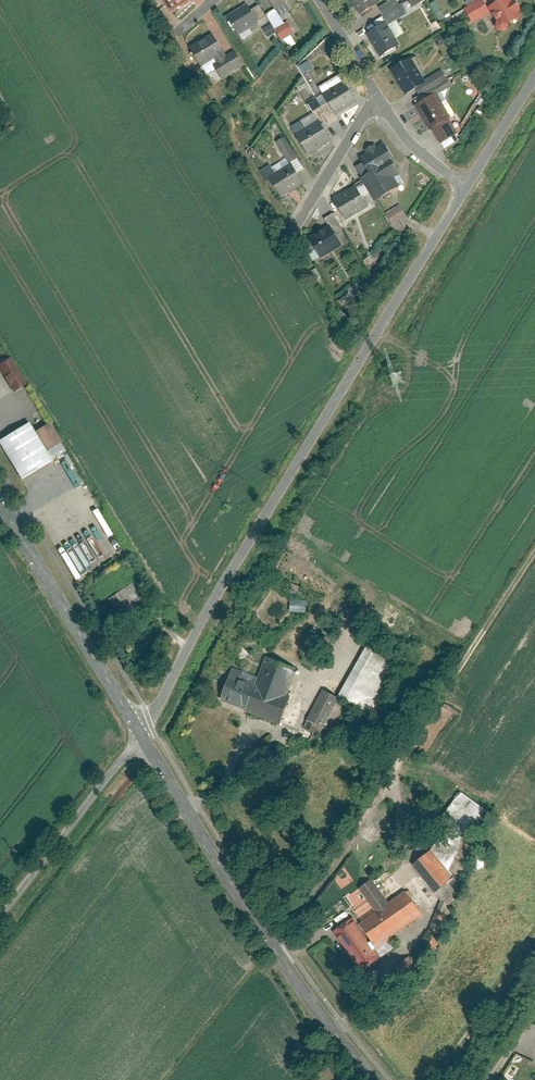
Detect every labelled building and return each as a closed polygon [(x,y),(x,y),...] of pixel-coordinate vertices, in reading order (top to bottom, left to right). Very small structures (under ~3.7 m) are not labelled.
[(169,16),(192,1),(192,0),(159,0),(169,16)] [(361,10),(376,1),(375,0),(356,0),(361,10)] [(465,11),(471,23),(489,14),(498,31),(515,23),(510,13),(517,9),(513,0),(508,0),(489,10),(484,1),(465,11)] [(257,21),(265,16),(258,5),(250,10),(257,21)] [(245,6),(227,18),(236,32),(254,20),(245,6)] [(295,33),(289,21),(274,29),(281,41),(295,33)] [(383,26),(369,35),(381,55),(395,47),(383,26)] [(213,35),(193,49),(189,52),(200,68),(209,62),(221,80),(242,65),(233,53),(228,57),(213,35)] [(286,59),(275,65),(282,76),(292,70),(286,59)] [(410,60),(390,72),(403,95),(424,84),(410,60)] [(442,69),(425,78),(434,94),(450,84),(442,69)] [(292,130),(306,157),(328,145),(321,131),(338,122),(334,115),(353,105),(340,80),(315,93),(323,107),(309,114),(312,120),(292,130)] [(435,96),(416,106),(430,131),(433,130),(441,144),(452,138),(444,124),(449,121),(435,96)] [(285,139),(276,144),(288,165),(297,161),(285,139)] [(392,160),(380,142),(356,157),(366,173),(358,178),(372,200),(400,183),(387,163),(392,160)] [(262,176),(278,202),(300,189),(285,163),(262,176)] [(364,207),(352,187),(331,200),(343,220),(364,207)] [(406,216),(399,205),(386,213),(392,224),(406,216)] [(341,237),(331,220),(323,224),(327,231),(306,243),(318,264),(340,252),(334,241),(341,237)] [(11,358),(0,365),(0,371),(14,393),(27,385),(11,358)] [(29,423),(0,441),(0,446),(22,481),(53,462),(51,459),(35,433),(29,423)] [(63,443),(51,423),(35,433),(51,459),(65,450),(61,444),(63,443)] [(81,578),(85,577),(75,550),(62,555),(70,576),(79,572),(81,578)] [(125,585),(108,597),(127,624),(144,612),(125,585)] [(290,599),(289,611),(305,612),(306,600),(290,599)] [(405,664),(369,644),(339,698),(375,718),(405,664)] [(282,723),(298,668),(266,659),(260,680),(250,714),(282,723)] [(250,714),(260,680),(228,670),(218,704),(250,714)] [(323,691),(309,717),(325,725),(338,699),(323,691)] [(451,826),(465,835),(470,839),(489,812),(461,793),(443,820),(451,826)] [(451,826),(432,852),(449,873),(465,835),(451,826)] [(432,852),(414,867),(441,901),(459,886),(449,873),(432,852)] [(421,916),(406,894),(389,905),(373,882),(361,890),(378,915),(358,928),(353,921),(335,933),(362,972),(395,950),(388,939),(421,916)] [(419,968),(410,959),(399,969),(408,978),(419,968)]
